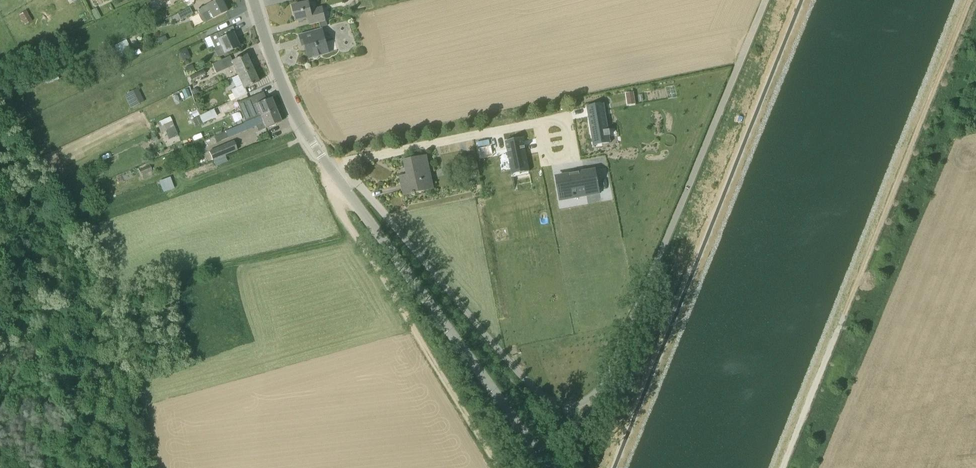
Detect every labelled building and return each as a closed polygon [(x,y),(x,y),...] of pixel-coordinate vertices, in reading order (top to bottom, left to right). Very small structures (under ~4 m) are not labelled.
[(197,9),(204,23),(227,12),(221,0),(217,0),(197,9)] [(311,11),(308,2),(293,6),(296,22),(308,19),(309,25),(325,21),(322,9),(311,11)] [(91,11),(96,20),(101,18),(96,8),(91,11)] [(190,8),(171,17),(174,23),(180,20),(193,14),(190,8)] [(159,20),(155,12),(148,16),(150,18),(152,24),(159,20)] [(214,50),(216,56),(220,57),(225,55),(225,53),(239,47),(233,34),(235,33),(233,26),(217,34),(210,37),(215,48),(214,50)] [(329,53),(322,30),(300,36),(303,45),(306,45),(310,58),(329,53)] [(114,46),(116,49),(112,49),(113,55),(118,53),(120,57),(128,53),(127,49),(130,48),(126,40),(114,46)] [(216,73),(222,70),(233,65),(238,76),(252,69),(246,55),(232,62),(229,56),(212,64),(216,73)] [(192,65),(185,68),(188,75),(196,72),(192,65)] [(230,101),(235,99),(247,94),(245,88),(258,82),(252,69),(238,76),(242,85),(231,90),(233,93),(228,96),(230,101)] [(129,93),(131,97),(133,103),(135,106),(144,101),(139,89),(129,93)] [(634,92),(626,93),(628,105),(636,104),(634,92)] [(248,122),(276,110),(271,98),(265,101),(262,94),(240,103),(248,122)] [(610,136),(611,136),(610,130),(609,130),(604,103),(587,106),(593,141),(610,138),(610,136)] [(200,113),(203,121),(217,115),(214,107),(200,113)] [(257,128),(264,125),(265,128),(281,122),(276,110),(248,122),(244,124),(247,130),(256,127),(257,128)] [(193,119),(196,126),(203,123),(200,116),(193,119)] [(164,125),(172,121),(170,117),(159,122),(161,127),(164,125)] [(167,130),(175,126),(172,122),(164,125),(167,130)] [(239,133),(247,130),(244,124),(236,127),(239,133)] [(226,131),(218,134),(221,141),(229,138),(226,131)] [(523,135),(504,138),(511,172),(529,168),(523,135)] [(234,141),(210,151),(213,159),(237,150),(234,141)] [(434,189),(431,174),(427,156),(405,161),(408,176),(401,177),(404,195),(434,189)] [(591,165),(554,173),(558,192),(583,187),(584,192),(596,189),(591,165)] [(160,179),(164,191),(175,187),(171,175),(160,179)]
